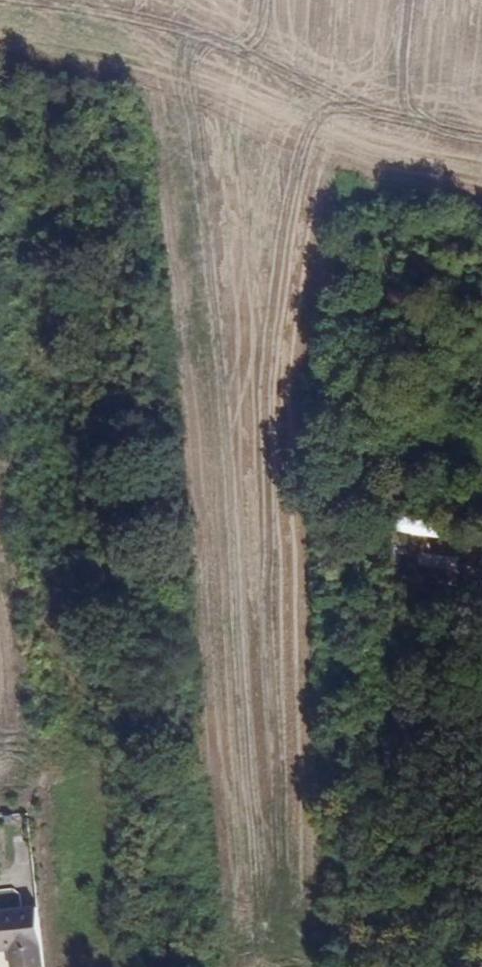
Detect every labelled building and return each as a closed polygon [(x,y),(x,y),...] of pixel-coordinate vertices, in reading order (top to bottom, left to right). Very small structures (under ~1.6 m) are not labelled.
[(12,950),(14,966),(37,966),(44,966),(37,907),(0,911),(0,951),(12,950)]
